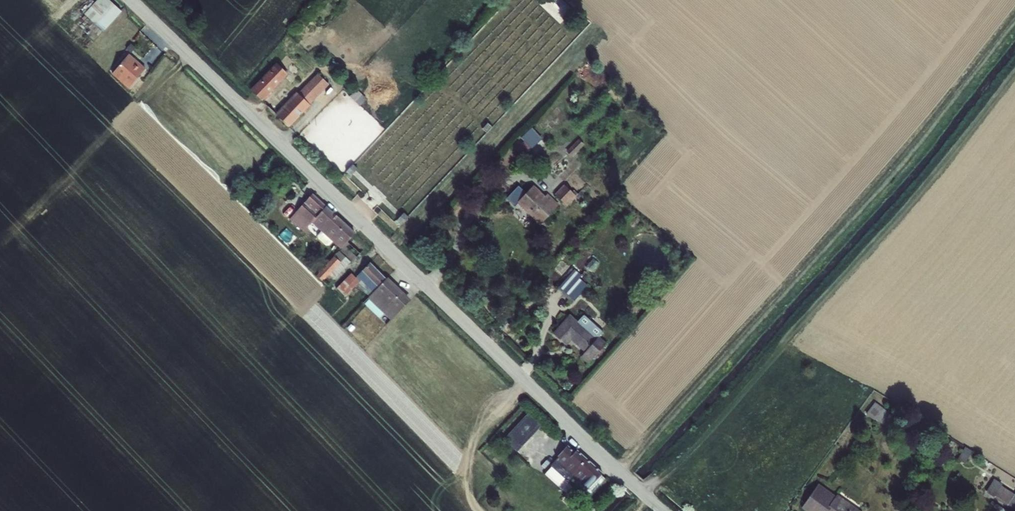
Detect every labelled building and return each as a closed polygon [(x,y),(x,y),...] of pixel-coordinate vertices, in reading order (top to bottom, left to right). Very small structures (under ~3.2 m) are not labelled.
[(83,13),(103,31),(121,11),(110,0),(96,0),(83,13)] [(132,93),(148,75),(133,60),(117,78),(132,93)] [(288,75),(280,67),(254,97),(262,104),(288,75)] [(349,96),(359,105),(366,98),(356,89),(349,96)] [(344,91),(329,106),(334,110),(329,116),(348,134),(358,124),(338,106),(348,95),(344,91)] [(289,129),(314,101),(308,96),(304,99),(299,95),(276,119),(289,129)] [(532,126),(512,143),(522,154),(541,137),(532,126)] [(572,156),(584,145),(578,139),(566,150),(572,156)] [(353,167),(346,175),(351,179),(358,172),(353,167)] [(563,206),(570,198),(557,186),(550,194),(563,206)] [(512,207),(534,226),(552,206),(543,196),(540,199),(529,189),(512,207)] [(354,237),(313,197),(288,223),(302,235),(313,224),(342,251),(343,249),(354,237)] [(402,214),(395,222),(400,227),(408,219),(402,214)] [(332,251),(313,270),(318,275),(337,255),(332,251)] [(383,283),(384,274),(370,261),(356,277),(374,293),(383,283)] [(404,312),(413,301),(388,278),(384,274),(383,283),(374,293),(371,296),(375,300),(382,293),(404,312)] [(573,277),(558,293),(567,301),(582,286),(573,277)] [(593,333),(574,315),(568,322),(561,315),(544,335),(556,345),(561,340),(575,352),(572,356),(580,362),(597,343),(590,337),(593,333)] [(872,401),(864,414),(886,427),(893,415),(872,401)] [(525,413),(502,440),(516,452),(539,426),(525,413)] [(590,490),(602,477),(573,451),(570,453),(563,447),(547,465),(572,487),(580,491),(590,490)] [(840,505),(837,507),(814,491),(802,508),(806,510),(848,510),(840,505)] [(1014,499),(1006,510),(1014,510),(1014,500),(1014,499)]
